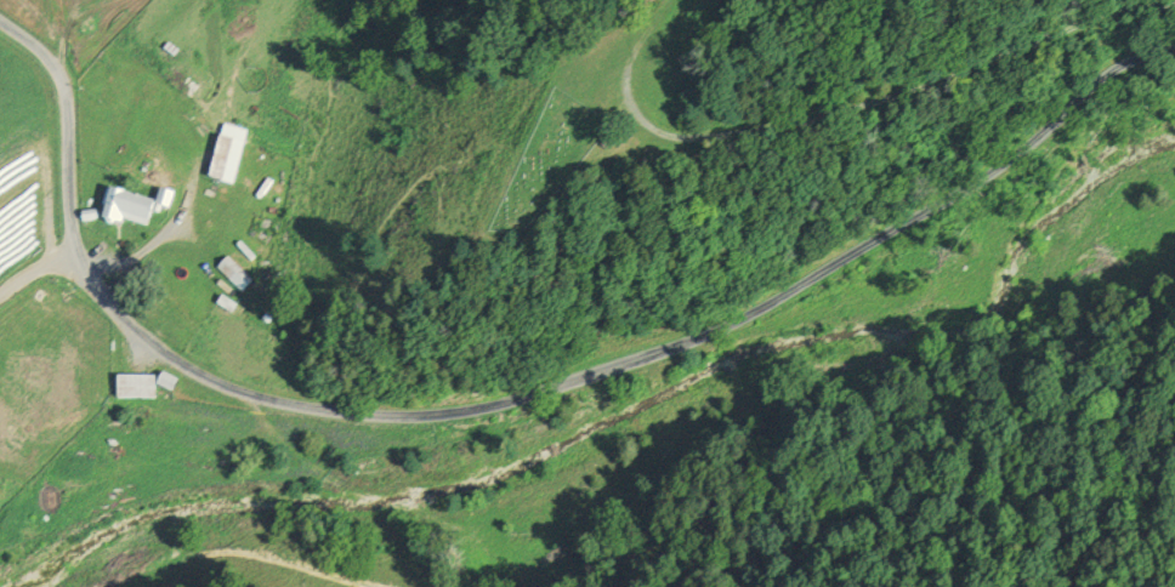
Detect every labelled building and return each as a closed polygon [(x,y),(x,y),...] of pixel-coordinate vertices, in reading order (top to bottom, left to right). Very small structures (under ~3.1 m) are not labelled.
[(223,136),(248,143),(235,183),(212,177),(223,136)] [(158,201),(151,224),(124,216),(121,223),(106,218),(115,188),(158,201)] [(161,206),(173,210),(177,195),(165,191),(161,206)] [(217,268),(232,253),(257,278),(243,294),(217,268)] [(217,303),(223,294),(240,303),(233,314),(217,303)] [(163,386),(169,374),(182,381),(176,393),(163,386)] [(121,398),(123,376),(160,377),(159,399),(121,398)]
